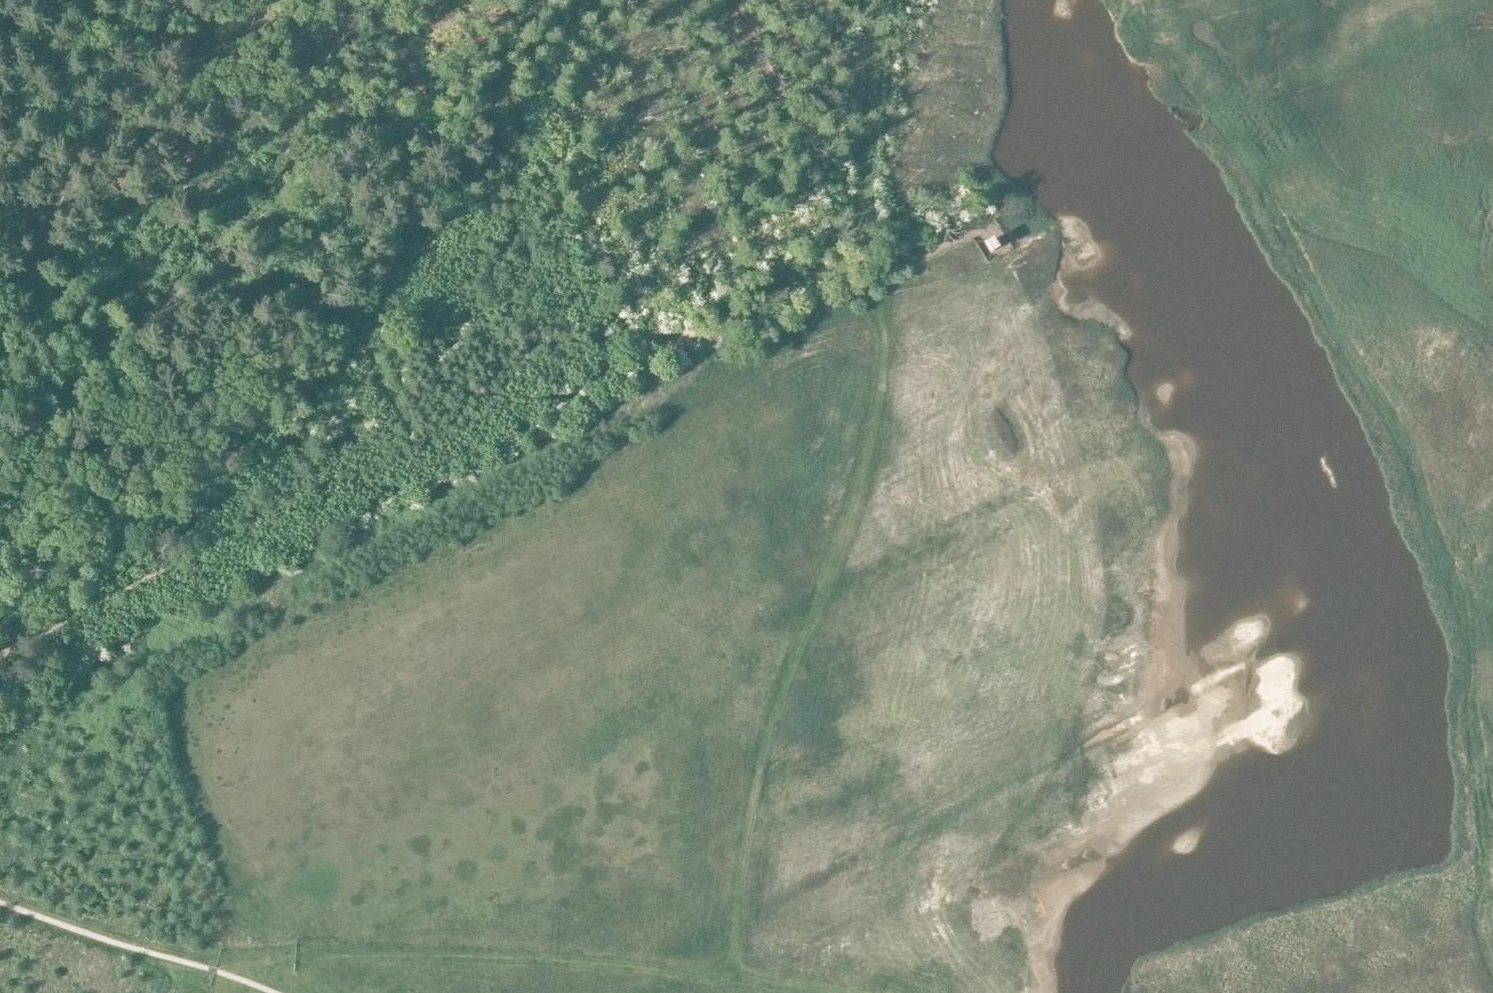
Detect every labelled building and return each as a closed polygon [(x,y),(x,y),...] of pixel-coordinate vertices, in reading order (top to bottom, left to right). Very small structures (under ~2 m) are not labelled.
[(967,240),(978,255),(991,246),(980,231),(967,240)]
